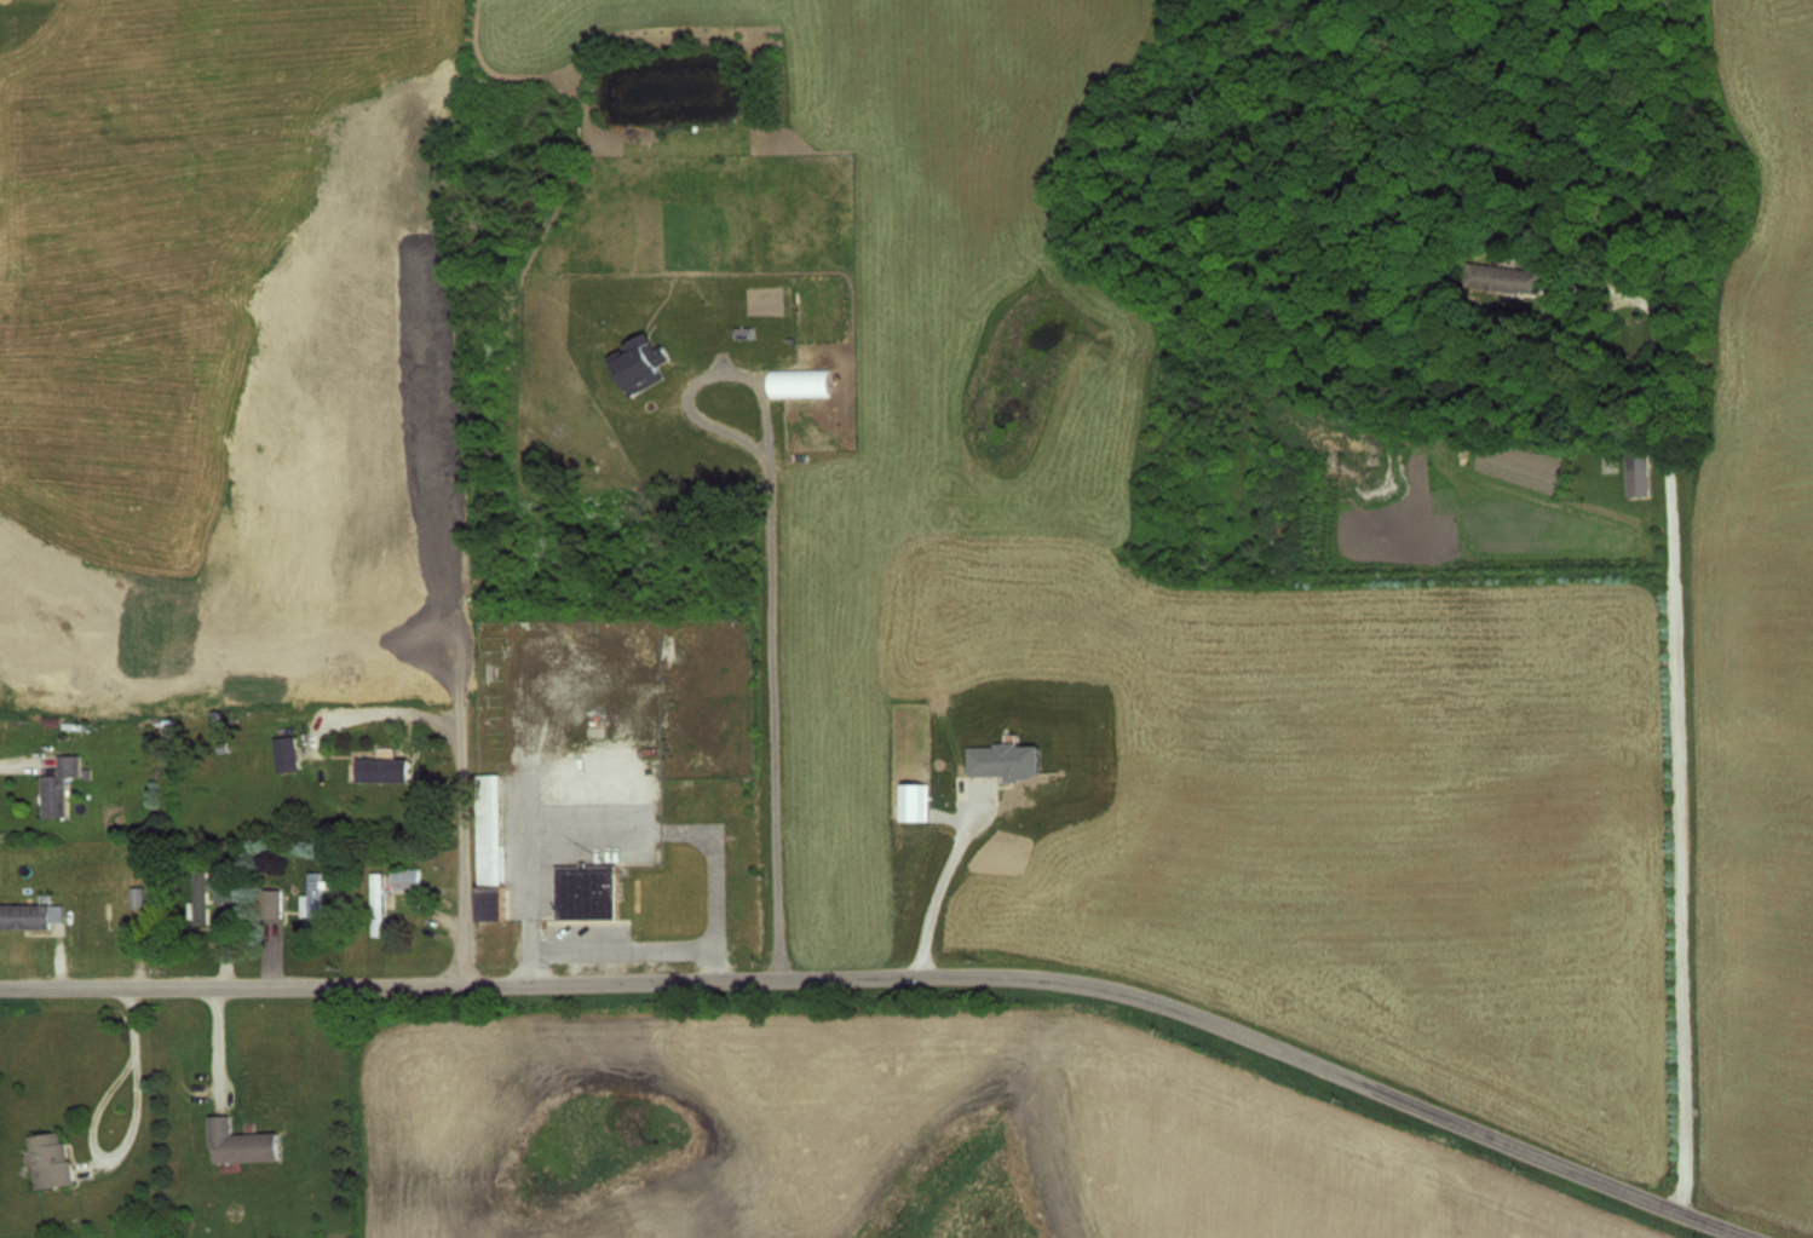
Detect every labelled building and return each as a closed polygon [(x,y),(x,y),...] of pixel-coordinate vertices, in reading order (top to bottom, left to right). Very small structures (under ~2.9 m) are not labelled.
[(1540,297),(1543,272),(1468,264),(1465,288),(1540,297)] [(1648,442),(1626,442),(1626,496),(1648,496),(1648,442)] [(209,707),(209,721),(226,721),(226,706),(209,707)] [(41,715),(41,724),(57,724),(56,715),(41,715)] [(59,720),(59,730),(90,731),(91,721),(59,720)] [(272,735),(275,767),(298,766),(295,732),(272,735)] [(215,742),(217,753),(226,750),(225,741),(215,742)] [(355,754),(355,779),(403,778),(403,755),(391,755),(391,743),(373,744),(373,754),(355,754)] [(38,775),(39,814),(62,813),(61,773),(75,773),(75,750),(53,750),(53,775),(38,775)] [(473,772),(473,916),(497,916),(496,772),(473,772)] [(612,915),(553,915),(552,863),(611,863),(612,915)] [(388,865),(390,888),(418,888),(416,864),(388,865)] [(191,869),(191,899),(183,899),(183,916),(190,916),(190,922),(205,922),(205,887),(212,887),(212,899),(230,899),(230,875),(205,875),(205,869),(191,869)] [(304,870),(304,892),(295,892),(295,914),(320,914),(320,886),(324,886),(324,877),(318,877),(318,870),(304,870)] [(367,870),(368,933),(380,933),(379,870),(367,870)] [(126,883),(127,904),(142,903),(140,883),(126,883)] [(259,885),(259,915),(277,915),(278,886),(259,885)] [(45,926),(45,920),(61,920),(61,903),(0,902),(0,925),(45,926)] [(207,1112),(208,1159),(276,1157),(275,1129),(226,1130),(226,1112),(207,1112)] [(24,1130),(27,1170),(34,1170),(34,1184),(70,1181),(69,1158),(63,1158),(62,1139),(57,1139),(56,1128),(24,1130)]
